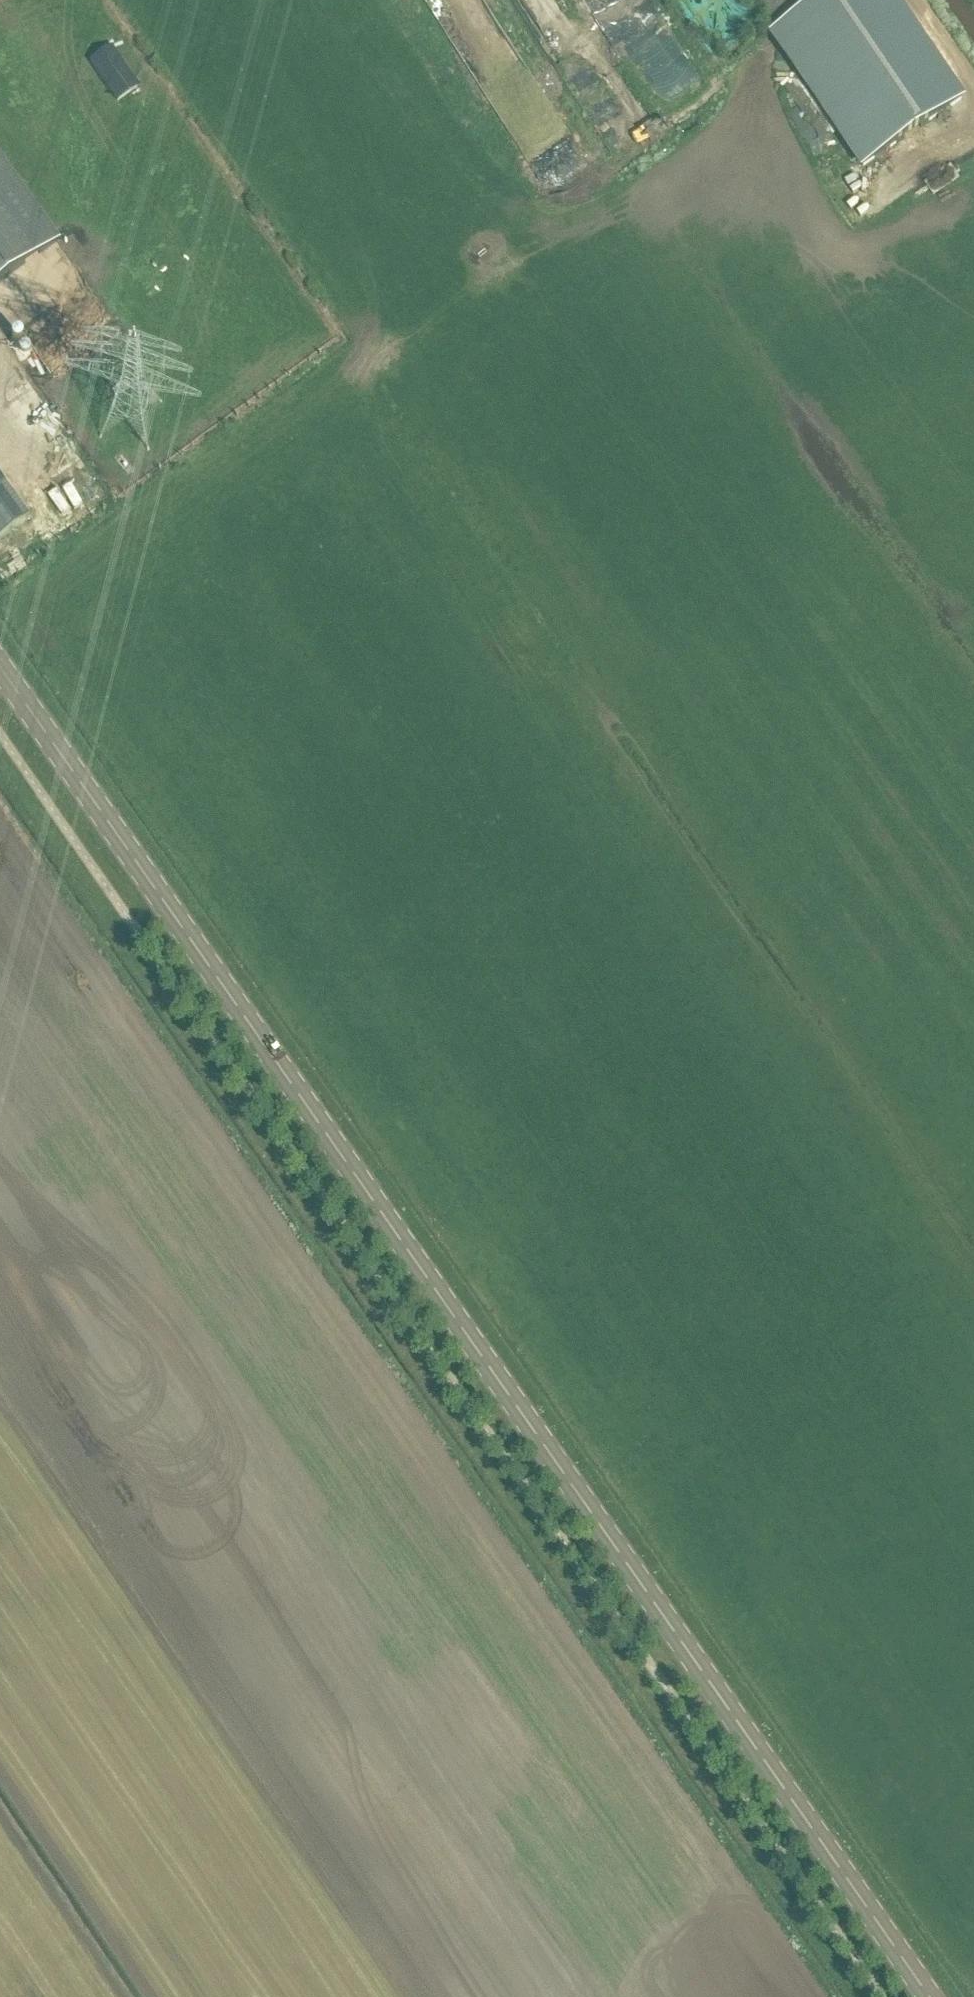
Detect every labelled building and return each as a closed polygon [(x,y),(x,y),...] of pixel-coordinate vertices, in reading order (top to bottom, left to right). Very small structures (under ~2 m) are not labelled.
[(961,101),(892,0),(761,0),(780,28),(771,33),(863,168),(961,101)] [(91,63),(120,104),(138,91),(110,50),(91,63)] [(0,164),(0,282),(56,244),(0,164)]
